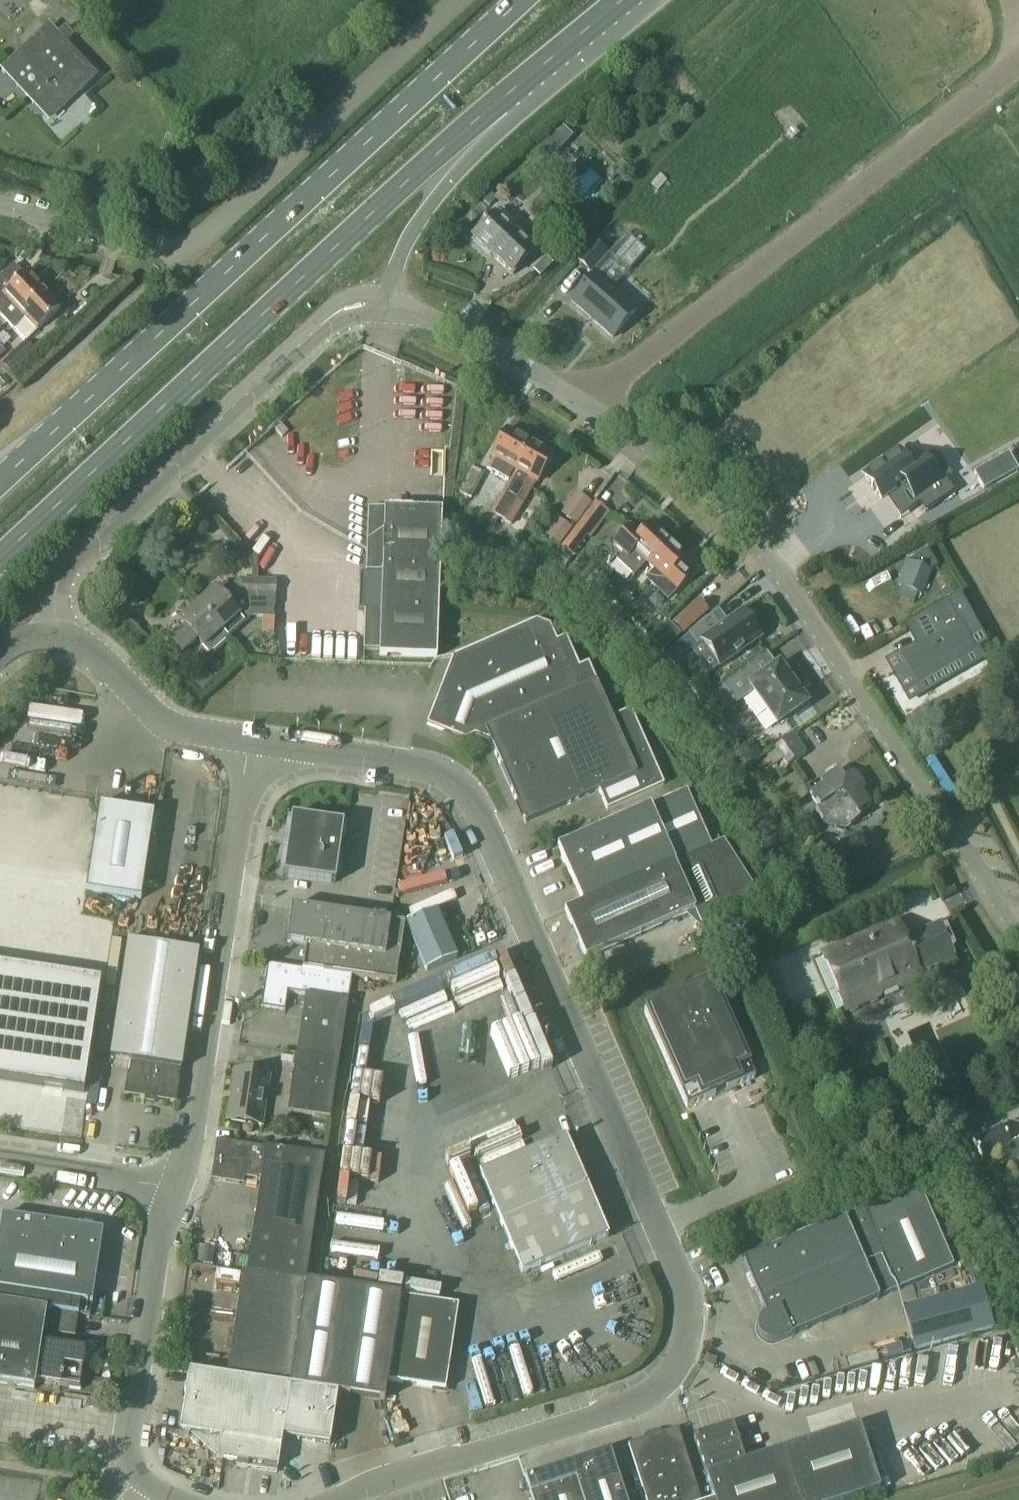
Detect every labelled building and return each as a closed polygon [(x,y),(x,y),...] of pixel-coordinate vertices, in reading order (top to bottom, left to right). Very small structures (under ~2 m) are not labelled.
[(93,76),(64,45),(72,37),(64,28),(56,36),(48,27),(1,71),(13,84),(13,83),(47,119),(93,76)] [(600,184),(592,176),(602,167),(596,160),(586,169),(591,175),(574,192),(582,201),(600,184)] [(537,250),(516,229),(511,234),(493,217),(471,240),(490,258),(491,257),(511,276),(537,250)] [(594,245),(577,264),(588,273),(605,254),(594,245)] [(5,323),(40,289),(25,273),(23,276),(13,266),(0,278),(0,317),(5,323)] [(594,275),(570,302),(612,339),(635,312),(594,275)] [(5,323),(24,342),(36,331),(59,309),(40,289),(5,323)] [(24,342),(1,364),(16,380),(52,344),(45,338),(33,351),(24,342)] [(528,443),(506,430),(490,459),(491,460),(487,471),(499,478),(505,467),(512,471),(528,443)] [(551,456),(528,443),(512,471),(516,473),(502,497),(501,497),(490,517),(506,526),(517,506),(520,507),(533,483),(535,484),(551,456)] [(924,514),(955,492),(944,478),(937,483),(921,460),(908,469),(896,453),(864,476),(881,500),(903,484),(919,506),(924,514)] [(982,491),(1017,471),(1008,454),(973,473),(982,491)] [(591,504),(576,493),(560,515),(575,525),(591,504)] [(577,525),(561,548),(572,556),(588,533),(589,531),(593,534),(609,513),(594,502),(577,525)] [(273,608),(363,611),(362,651),(378,651),(378,657),(435,659),(440,512),(383,510),(383,516),(367,515),(364,575),(274,573),(273,583),(273,601),(273,608)] [(644,565),(666,541),(649,525),(639,536),(629,527),(611,546),(620,555),(615,561),(633,577),(644,565)] [(644,565),(652,573),(645,581),(665,601),(688,577),(676,567),(684,558),(666,541),(644,565)] [(904,565),(895,588),(918,597),(926,574),(937,567),(924,545),(902,558),(905,564),(904,565)] [(610,581),(600,592),(610,601),(620,590),(610,581)] [(254,583),(239,582),(221,599),(214,592),(196,608),(220,634),(226,640),(250,617),(272,618),(273,608),(273,601),(253,601),(254,583)] [(254,583),(253,601),(273,601),(273,583),(254,583)] [(708,612),(697,600),(672,624),(682,635),(708,612)] [(972,653),(946,605),(924,618),(936,638),(898,660),(912,686),(972,653)] [(226,640),(220,634),(196,608),(179,624),(185,631),(169,645),(180,657),(196,642),(208,656),(226,640)] [(688,634),(696,645),(701,642),(719,667),(759,639),(740,612),(720,627),(711,615),(699,624),(688,634)] [(629,711),(611,719),(587,664),(578,668),(565,638),(555,642),(549,626),(535,621),(452,658),(426,725),(441,731),(452,726),(488,740),(525,824),(598,792),(606,810),(662,785),(629,711)] [(722,686),(702,703),(713,719),(734,702),(735,704),(752,692),(776,726),(805,705),(778,666),(759,678),(751,666),(722,686)] [(803,755),(792,739),(775,751),(766,758),(772,767),(781,760),(787,767),(803,755)] [(750,743),(736,753),(746,766),(760,756),(750,743)] [(867,806),(866,804),(864,805),(860,798),(862,797),(854,785),(856,784),(854,782),(853,783),(849,777),(842,781),(836,772),(817,785),(820,789),(809,797),(818,810),(814,812),(825,829),(846,832),(858,824),(855,820),(868,811),(866,807),(867,806)] [(710,847),(685,791),(556,848),(581,905),(710,848),(710,847)] [(98,805),(85,892),(140,900),(153,814),(98,805)] [(282,847),(286,848),(283,876),(334,883),(343,824),(291,817),(289,831),(284,830),(282,847)] [(761,901),(722,842),(710,847),(710,848),(581,905),(563,913),(584,961),(693,913),(700,928),(761,901)] [(403,925),(291,908),(286,944),(304,947),(301,969),(350,979),(350,978),(395,984),(403,925)] [(455,960),(434,912),(405,925),(426,972),(455,960)] [(129,922),(111,919),(109,934),(127,937),(129,922)] [(954,958),(939,924),(903,940),(896,925),(819,958),(843,1014),(921,980),(918,974),(954,958)] [(197,954),(127,943),(109,1059),(128,1062),(123,1096),(143,1099),(143,1102),(155,1104),(155,1101),(174,1103),(197,954)] [(301,970),(266,965),(260,1008),(283,1012),(286,993),(303,996),(294,1054),(337,1061),(350,979),(301,969),(301,970)] [(0,969),(0,1084),(83,1097),(100,984),(0,969)] [(711,983),(643,1013),(686,1110),(754,1080),(711,983)] [(337,1061),(294,1054),(285,1114),(328,1121),(337,1061)] [(268,1074),(233,1069),(225,1119),(260,1124),(268,1074)] [(972,1142),(981,1159),(1009,1144),(1000,1127),(972,1142)] [(607,1238),(564,1138),(478,1175),(521,1275),(607,1238)] [(323,1158),(216,1141),(210,1180),(238,1185),(239,1179),(256,1182),(256,1179),(259,1180),(245,1274),(282,1280),(305,1282),(323,1158)] [(952,1267),(917,1186),(741,1262),(765,1316),(760,1319),(757,1324),(756,1330),(757,1335),(760,1340),(765,1343),(770,1344),(776,1343),(789,1337),(952,1267)] [(42,1223),(42,1220),(31,1219),(31,1221),(0,1216),(0,1303),(43,1310),(75,1315),(88,1317),(101,1232),(42,1223)] [(282,1280),(245,1274),(241,1273),(225,1378),(289,1388),(304,1284),(305,1282),(282,1280)] [(399,1297),(304,1284),(289,1388),(336,1395),(383,1402),(399,1297)] [(902,1309),(914,1351),(993,1330),(981,1287),(902,1309)] [(457,1307),(400,1298),(387,1382),(444,1391),(457,1307)] [(33,1390),(34,1382),(32,1382),(38,1341),(39,1341),(40,1330),(43,1310),(0,1303),(0,1385),(33,1390)] [(75,1315),(43,1310),(40,1330),(72,1335),(75,1315)] [(39,1341),(38,1341),(32,1382),(34,1382),(78,1389),(85,1348),(39,1341)] [(225,1378),(188,1372),(178,1433),(189,1435),(216,1458),(216,1459),(236,1462),(235,1468),(276,1474),(281,1438),(289,1388),(225,1378)] [(336,1395),(289,1388),(281,1438),(328,1446),(336,1395)] [(858,1426),(744,1463),(732,1425),(692,1438),(705,1476),(704,1476),(712,1499),(851,1499),(879,1491),(858,1426)] [(677,1430),(627,1445),(645,1499),(699,1499),(677,1430)] [(608,1450),(569,1463),(581,1499),(624,1499),(608,1450)] [(569,1463),(524,1478),(531,1499),(581,1499),(569,1463)]
